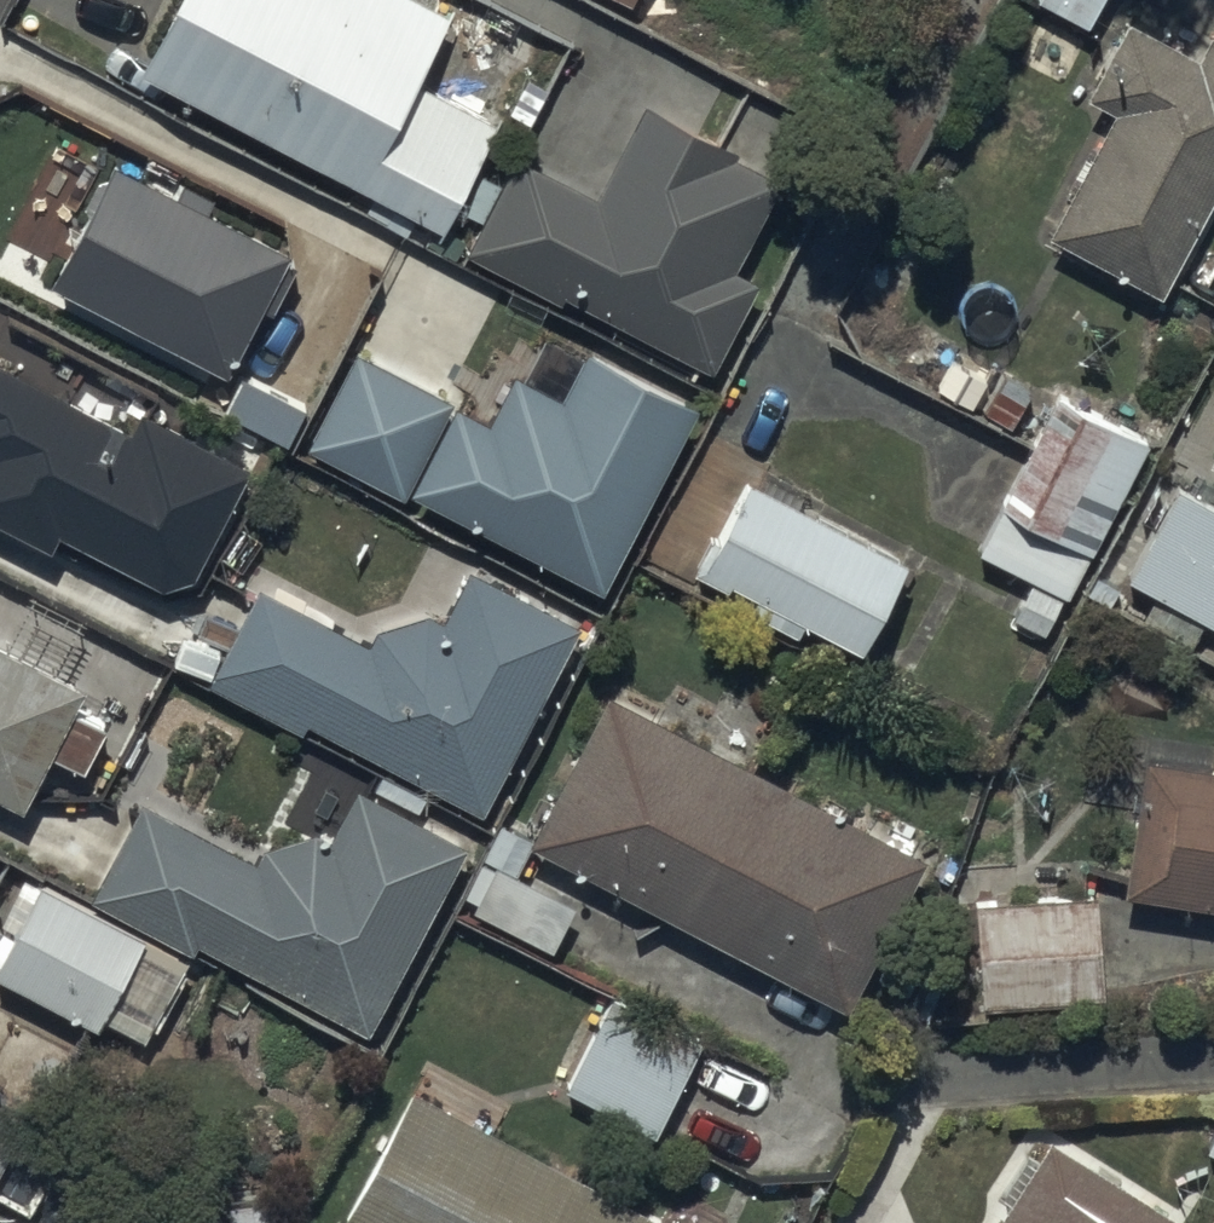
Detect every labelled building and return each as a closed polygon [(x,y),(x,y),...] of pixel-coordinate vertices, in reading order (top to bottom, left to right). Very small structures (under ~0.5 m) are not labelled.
[(131,54),(436,214),(490,112),(409,69),(446,0),(160,0),(131,54)] [(1122,0),(1076,86),(1103,100),(1040,218),(1052,224),(1046,236),(1078,253),(1087,237),(1155,274),(1213,164),(1213,23),(1208,19),(1197,40),(1122,0)] [(516,142),(466,238),(708,362),(755,271),(733,260),(784,161),(643,88),(594,183),(516,142)] [(285,238),(110,147),(46,269),(221,360),(285,238)] [(485,402),(454,386),(406,477),(598,577),(696,389),(584,331),(559,378),(510,353),(485,402)] [(450,385),(354,336),(305,432),(400,481),(450,385)] [(0,345),(0,510),(47,534),(55,518),(157,570),(189,566),(250,448),(137,391),(127,410),(0,345)] [(1141,429),(1054,386),(976,541),(1032,569),(1011,609),(1042,625),(1141,429)] [(903,545),(746,470),(706,555),(753,578),(744,598),(791,620),(795,611),(858,640),(903,545)] [(1174,478),(1123,571),(1213,620),(1213,500),(1174,478)] [(578,615),(468,556),(441,606),(428,599),(375,614),(368,629),(257,570),(203,672),(299,724),(305,713),(477,804),(578,615)] [(0,628),(0,783),(21,793),(47,742),(81,759),(104,715),(66,696),(80,668),(0,628)] [(926,839),(602,677),(528,825),(853,986),(926,839)] [(1142,748),(1123,876),(1213,889),(1213,758),(1142,748)] [(461,836),(351,777),(324,827),(311,820),(258,835),(251,849),(140,791),(89,887),(186,939),(188,934),(360,1025),(461,836)] [(525,825),(502,813),(484,848),(493,852),(468,899),(548,940),(585,868),(519,834),(525,825)] [(38,870),(0,942),(0,962),(94,1012),(141,924),(38,870)] [(1093,884),(975,891),(981,995),(1099,989),(1093,884)] [(697,1036),(609,991),(566,1077),(654,1121),(697,1036)] [(412,1074),(336,1215),(351,1222),(692,1222),(412,1074)] [(1205,1140),(1213,1144),(1213,1119),(1205,1140)] [(1043,1122),(980,1222),(1164,1222),(1176,1204),(1043,1122)]
